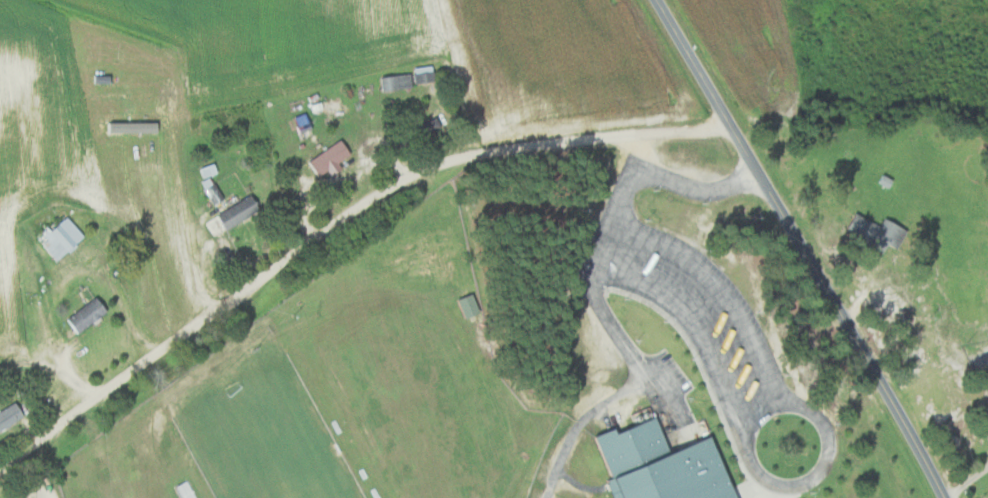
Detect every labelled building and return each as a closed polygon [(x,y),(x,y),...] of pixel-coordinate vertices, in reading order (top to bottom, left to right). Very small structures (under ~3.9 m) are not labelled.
[(384,76),(385,90),(415,87),(414,73),(384,76)] [(354,154),(345,139),(311,160),(320,176),(332,170),(335,175),(346,168),(342,162),(354,154)] [(221,212),(229,228),(264,210),(256,194),(221,212)] [(850,230),(888,247),(890,244),(902,249),(911,228),(887,218),(884,224),(858,213),(850,230)] [(54,230),(51,226),(39,235),(60,260),(88,237),(71,216),(54,230)] [(484,312),(476,293),(462,299),(470,318),(484,312)] [(82,333),(111,310),(99,295),(71,318),(82,333)] [(28,415),(19,400),(0,412),(0,425),(3,430),(28,415)] [(719,436),(675,453),(664,425),(624,426),(599,436),(622,497),(742,497),(719,436)] [(190,477),(201,497),(185,497),(178,485),(190,477)]
